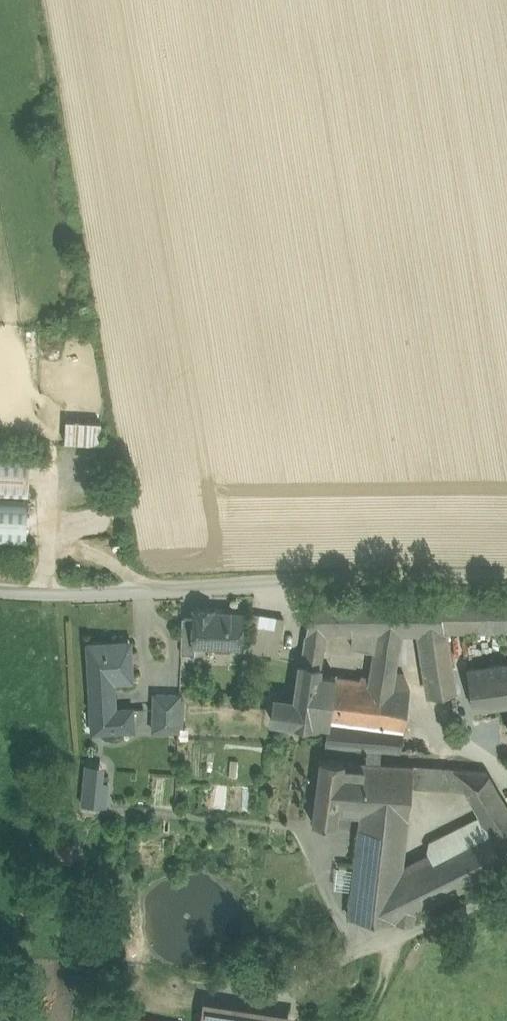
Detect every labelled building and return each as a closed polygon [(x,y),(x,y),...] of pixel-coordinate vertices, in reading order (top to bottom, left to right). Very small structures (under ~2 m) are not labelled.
[(104,425),(70,422),(69,444),(102,447),(104,425)] [(0,453),(0,497),(28,499),(29,453),(0,453)] [(26,545),(28,500),(0,499),(0,544),(26,545)] [(506,632),(500,595),(436,596),(441,633),(446,633),(506,632)] [(441,633),(436,596),(311,597),(306,635),(325,635),(352,634),(376,633),(399,633),(417,633),(441,633)] [(212,610),(195,609),(194,617),(195,643),(212,644),(216,648),(229,648),(232,645),(239,645),(241,614),(212,613),(212,610)] [(257,623),(275,626),(277,615),(258,612),(257,623)] [(195,643),(194,617),(182,617),(182,654),(195,654),(195,643)] [(280,629),(257,625),(252,659),(274,663),(280,629)] [(373,650),(376,633),(352,634),(350,647),(373,650)] [(399,633),(376,633),(373,650),(396,653),(399,633)] [(455,694),(446,633),(441,633),(417,633),(427,697),(455,694)] [(303,645),(324,647),(325,635),(306,635),(303,645)] [(128,641),(88,643),(91,710),(101,710),(115,708),(114,682),(132,681),(131,662),(126,662),(125,656),(129,656),(128,641)] [(301,660),(321,662),(324,647),(303,645),(301,660)] [(396,653),(373,650),(370,664),(394,667),(396,653)] [(301,666),(320,669),(321,662),(301,660),(301,666)] [(394,667),(370,664),(367,684),(337,679),(331,723),(329,723),(329,728),(326,745),(366,749),(379,751),(398,753),(409,690),(391,687),(394,667)] [(320,669),(301,666),(294,705),(274,702),(271,722),(311,729),(312,724),(329,728),(329,723),(331,723),(337,679),(319,676),(320,669)] [(506,705),(506,667),(466,672),(472,710),(506,705)] [(180,694),(154,693),(153,729),(178,730),(180,694)] [(133,706),(115,708),(101,710),(102,732),(135,730),(133,706)] [(136,726),(151,726),(151,706),(137,706),(136,726)] [(102,732),(101,710),(91,710),(92,732),(102,732)] [(366,749),(366,763),(360,819),(349,918),(396,922),(402,872),(412,787),(414,766),(380,764),(379,751),(366,749)] [(110,758),(87,756),(81,804),(106,806),(110,758)] [(343,761),(321,760),(312,824),(335,827),(336,816),(343,761)] [(366,763),(343,761),(336,816),(360,819),(366,763)] [(454,768),(414,766),(412,787),(465,790),(454,768)] [(486,771),(454,768),(465,790),(473,804),(497,792),(486,771)] [(505,805),(497,792),(473,804),(480,818),(505,805)] [(505,805),(480,818),(430,845),(428,860),(447,897),(506,868),(506,808),(505,805)] [(71,845),(37,847),(38,864),(73,862),(71,845)] [(447,897),(428,860),(402,872),(396,922),(414,923),(416,913),(447,897)] [(209,1020),(297,1020),(297,1018),(203,1004),(200,1020),(209,1020)]
